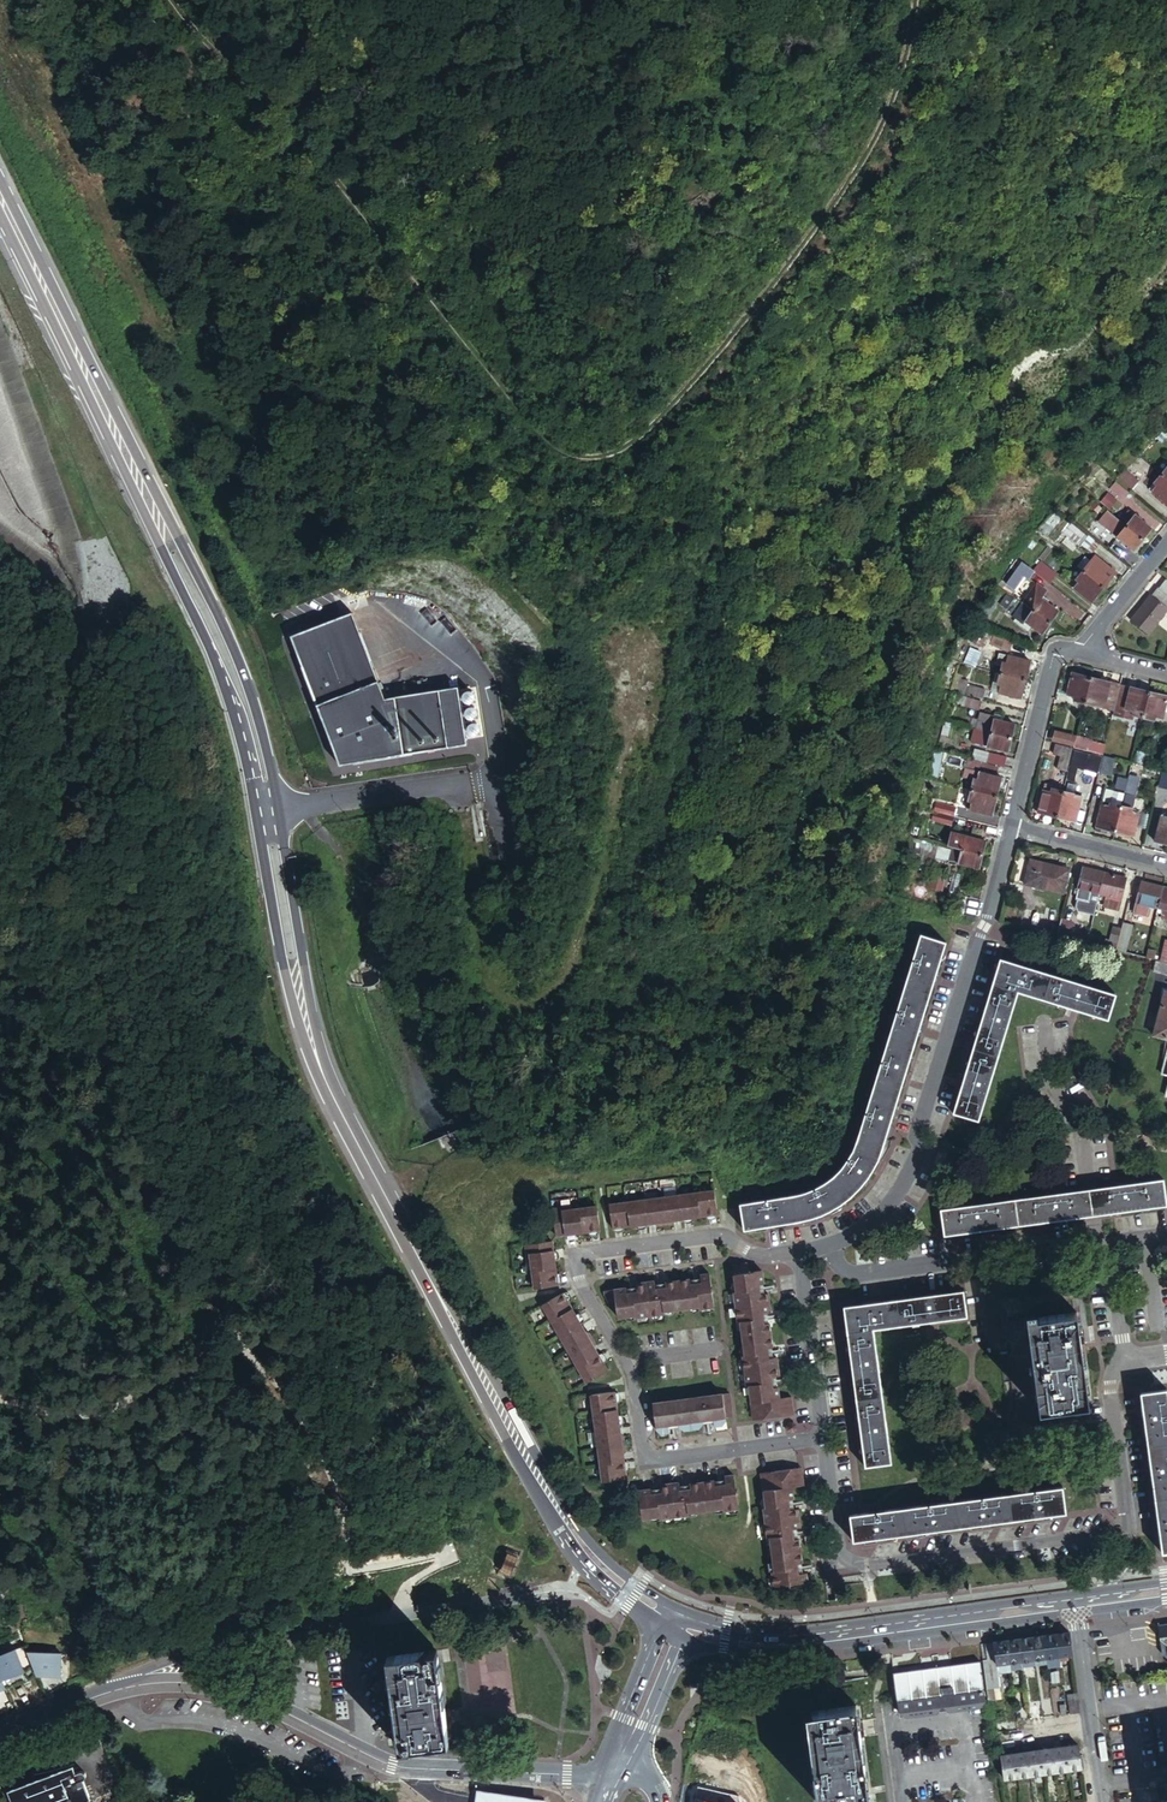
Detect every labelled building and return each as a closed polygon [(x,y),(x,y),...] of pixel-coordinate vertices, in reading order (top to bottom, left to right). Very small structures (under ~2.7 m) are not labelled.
[(1166,437),(1162,434),(1157,439),(1161,442),(1166,437)] [(1159,472),(1166,479),(1166,465),(1165,464),(1159,472)] [(1136,482),(1123,470),(1116,477),(1130,489),(1136,482)] [(1159,472),(1152,480),(1156,484),(1151,490),(1166,503),(1166,479),(1159,472)] [(1128,492),(1115,481),(1109,489),(1122,499),(1128,492)] [(1107,505),(1113,497),(1107,492),(1101,500),(1107,505)] [(1116,499),(1113,497),(1107,505),(1110,508),(1116,499)] [(1126,524),(1108,509),(1099,520),(1115,534),(1132,549),(1142,537),(1126,524)] [(1126,524),(1142,537),(1152,526),(1130,509),(1123,518),(1128,522),(1126,524)] [(1080,545),(1088,536),(1081,530),(1073,540),(1078,544),(1080,545)] [(1097,542),(1089,535),(1088,536),(1080,545),(1089,550),(1097,542)] [(1051,549),(1047,545),(1035,559),(1040,562),(1051,549)] [(1085,556),(1078,565),(1082,569),(1103,586),(1115,572),(1095,555),(1091,561),(1085,556)] [(1035,572),(1023,563),(1010,575),(1004,585),(1011,590),(1018,584),(1025,575),(1029,579),(1035,572)] [(1103,586),(1082,569),(1075,578),(1078,581),(1073,587),(1090,601),(1103,586)] [(1132,619),(1150,634),(1166,611),(1166,581),(1166,580),(1160,589),(1159,588),(1153,595),(1152,594),(1132,619)] [(1024,602),(1050,620),(1058,608),(1041,597),(1047,589),(1037,582),(1024,602)] [(1013,597),(1008,594),(1001,604),(1006,607),(1013,597)] [(1024,602),(1023,601),(1016,611),(1019,612),(1014,618),(1028,628),(1032,623),(1043,631),(1050,620),(1024,602)] [(351,613),(292,636),(341,764),(468,743),(459,686),(385,698),(351,613)] [(989,630),(983,628),(975,642),(983,643),(989,630)] [(1012,638),(994,630),(989,641),(1007,648),(1012,638)] [(966,660),(972,664),(979,649),(972,646),(966,660)] [(999,670),(1025,676),(1029,658),(999,651),(996,662),(1000,663),(999,670)] [(999,670),(995,669),(991,688),(999,690),(1000,682),(996,681),(999,670)] [(1020,695),(1025,676),(999,670),(996,681),(1000,682),(999,690),(1020,695)] [(1084,699),(1091,674),(1075,670),(1070,690),(1060,688),(1058,697),(1074,700),(1074,697),(1084,699)] [(1110,679),(1091,674),(1084,699),(1107,705),(1114,706),(1120,684),(1120,681),(1110,679)] [(967,677),(959,675),(955,688),(981,694),(984,684),(966,680),(967,677)] [(1149,689),(1120,681),(1120,684),(1114,706),(1113,710),(1113,711),(1131,715),(1132,711),(1143,714),(1149,689)] [(1149,689),(1143,714),(1166,720),(1166,693),(1149,689)] [(982,699),(959,693),(957,702),(980,708),(982,699)] [(975,726),(1010,735),(1013,722),(1003,720),(1005,714),(995,712),(994,714),(979,710),(977,719),(975,726)] [(1007,748),(1010,735),(975,726),(973,726),(970,739),(1007,748)] [(1063,736),(1062,742),(1072,744),(1073,739),(1063,736)] [(1105,742),(1091,739),(1088,748),(1103,752),(1105,742)] [(1071,745),(1056,742),(1053,751),(1059,752),(1055,765),(1065,768),(1071,745)] [(1006,752),(988,748),(985,757),(1003,761),(1006,752)] [(1073,779),(1077,766),(1097,770),(1101,754),(1075,748),(1067,778),(1073,779)] [(1137,749),(1134,760),(1146,762),(1149,752),(1137,749)] [(939,756),(932,754),(925,774),(932,776),(939,756)] [(1111,773),(1115,757),(1104,754),(1100,770),(1111,773)] [(973,777),(971,787),(996,793),(1001,772),(995,770),(997,763),(971,756),(969,764),(972,765),(970,776),(973,777)] [(1131,771),(1129,780),(1137,782),(1139,773),(1131,771)] [(1127,775),(1117,773),(1115,783),(1124,786),(1127,775)] [(1037,808),(1056,813),(1062,787),(1052,784),(1053,782),(1044,780),(1037,808)] [(1122,802),(1115,828),(1133,832),(1140,806),(1133,805),(1134,802),(1136,793),(1134,792),(1137,782),(1129,780),(1123,802),(1122,802)] [(996,793),(971,787),(967,799),(972,800),(970,806),(991,812),(996,793)] [(1062,787),(1056,813),(1075,818),(1082,792),(1062,787)] [(1096,823),(1115,828),(1122,802),(1111,799),(1110,804),(1102,802),(1096,823)] [(955,805),(936,800),(933,809),(952,813),(955,805)] [(952,813),(933,809),(931,818),(950,822),(952,813)] [(1160,817),(1155,838),(1166,841),(1166,818),(1160,817)] [(961,846),(982,851),(985,837),(951,828),(948,841),(962,845),(961,846)] [(922,838),(917,837),(910,865),(928,869),(930,861),(928,861),(929,854),(938,857),(938,859),(942,859),(946,842),(942,841),(941,844),(921,839),(922,838)] [(978,866),(982,851),(961,846),(946,842),(942,859),(951,862),(951,859),(954,859),(978,866)] [(1068,867),(1031,857),(1025,880),(1063,889),(1068,867)] [(1100,889),(1106,868),(1084,862),(1076,893),(1081,894),(1089,897),(1092,887),(1100,889)] [(1126,873),(1106,868),(1100,889),(1107,891),(1105,900),(1118,904),(1126,873)] [(538,877),(533,871),(519,880),(524,887),(538,877)] [(1149,901),(1158,903),(1164,883),(1141,877),(1134,908),(1146,911),(1149,901)] [(1158,903),(1161,904),(1166,906),(1165,913),(1166,913),(1166,883),(1164,883),(1158,903)] [(968,892),(949,887),(947,896),(954,898),(952,906),(964,909),(968,892)] [(1095,910),(1100,889),(1092,887),(1089,897),(1081,894),(1077,894),(1076,901),(1078,905),(1095,910)] [(1026,907),(1022,924),(1052,932),(1058,908),(1046,905),(1045,911),(1026,907)] [(1080,920),(1062,915),(1058,933),(1076,938),(1080,921),(1080,920)] [(1123,919),(1124,918),(1115,916),(1108,945),(1117,947),(1123,919)] [(1117,947),(1126,949),(1133,922),(1123,919),(1117,947)] [(944,938),(919,931),(854,1144),(842,1164),(834,1173),(823,1182),(787,1194),(741,1202),(745,1227),(818,1213),(834,1205),(858,1186),(868,1173),(881,1146),(944,938)] [(1090,933),(1088,941),(1105,945),(1107,937),(1090,933)] [(1000,955),(985,1003),(988,1004),(980,1030),(977,1029),(966,1067),(969,1068),(961,1092),(958,1092),(952,1111),(978,1119),(1018,987),(1063,1001),(1064,998),(1090,1006),(1089,1009),(1109,1015),(1116,990),(1000,955)] [(1156,959),(1154,968),(1160,970),(1159,972),(1165,974),(1166,971),(1166,972),(1166,962),(1156,959)] [(1165,987),(1153,1032),(1166,1035),(1166,988),(1165,987)] [(1063,1001),(1089,1009),(1090,1006),(1064,998),(1063,1001)] [(988,1004),(985,1003),(977,1029),(980,1030),(988,1004)] [(969,1068),(966,1067),(958,1092),(961,1092),(969,1068)] [(1162,1176),(1116,1182),(1119,1208),(1165,1202),(1162,1176)] [(1119,1208),(1116,1182),(1061,1189),(1064,1216),(1119,1208)] [(716,1208),(713,1188),(609,1203),(611,1222),(716,1208)] [(1064,1216),(1061,1189),(940,1205),(943,1232),(1064,1216)] [(555,1235),(565,1234),(565,1229),(599,1224),(596,1205),(570,1209),(570,1206),(552,1208),(555,1235)] [(716,1208),(611,1222),(612,1227),(655,1221),(657,1224),(673,1222),(675,1219),(716,1213),(716,1208)] [(565,1229),(565,1234),(599,1229),(599,1224),(565,1229)] [(534,1287),(553,1285),(549,1250),(553,1250),(552,1240),(525,1244),(527,1262),(530,1262),(534,1287)] [(553,1285),(559,1284),(553,1250),(549,1250),(553,1285)] [(746,1263),(732,1264),(736,1292),(734,1292),(739,1322),(741,1322),(746,1356),(743,1356),(748,1386),(750,1386),(754,1412),(767,1410),(768,1418),(789,1414),(789,1408),(790,1408),(788,1397),(780,1398),(778,1387),(773,1388),(772,1377),(779,1375),(776,1358),(769,1358),(768,1348),(772,1347),(769,1323),(764,1324),(762,1313),(770,1312),(767,1293),(760,1295),(758,1284),(763,1283),(761,1270),(758,1270),(748,1272),(746,1263)] [(714,1306),(709,1272),(699,1274),(700,1281),(690,1283),(689,1278),(665,1282),(665,1286),(655,1288),(653,1281),(636,1283),(637,1291),(626,1292),(625,1287),(604,1290),(605,1294),(609,1303),(615,1302),(617,1318),(634,1315),(634,1318),(665,1313),(664,1310),(698,1305),(699,1308),(714,1306)] [(843,1304),(850,1351),(852,1351),(856,1376),(853,1377),(859,1417),(862,1416),(865,1443),(862,1443),(865,1463),(891,1460),(873,1327),(920,1320),(919,1317),(946,1314),(946,1317),(967,1313),(964,1288),(843,1304)] [(564,1292),(559,1295),(605,1372),(609,1370),(596,1347),(597,1343),(590,1331),(586,1330),(564,1292)] [(605,1372),(559,1295),(543,1304),(588,1382),(605,1372)] [(1077,1360),(1081,1360),(1074,1309),(1036,1315),(1035,1309),(1027,1311),(1028,1316),(1030,1315),(1041,1392),(1081,1387),(1077,1360)] [(1087,1400),(1081,1360),(1077,1360),(1081,1387),(1041,1392),(1030,1315),(1028,1316),(1026,1316),(1039,1408),(1087,1400)] [(1144,1411),(1147,1410),(1150,1435),(1147,1436),(1153,1475),(1155,1475),(1159,1501),(1156,1501),(1162,1549),(1166,1548),(1166,1389),(1166,1387),(1141,1391),(1144,1411)] [(616,1391),(611,1392),(623,1479),(628,1479),(625,1454),(628,1451),(625,1434),(622,1432),(616,1391)] [(623,1479),(611,1392),(593,1395),(604,1482),(623,1479)] [(734,1416),(730,1392),(653,1402),(658,1430),(663,1434),(670,1432),(669,1425),(679,1423),(679,1426),(685,1430),(700,1428),(703,1423),(703,1420),(714,1419),(715,1426),(723,1425),(727,1419),(727,1417),(734,1416)] [(754,1412),(755,1420),(768,1418),(767,1410),(754,1412)] [(794,1421),(792,1420),(790,1421),(789,1423),(788,1424),(788,1426),(789,1428),(790,1430),(792,1431),(793,1431),(795,1431),(797,1430),(798,1428),(799,1426),(799,1424),(798,1423),(797,1422),(795,1421),(794,1421)] [(794,1486),(802,1485),(800,1472),(798,1472),(797,1466),(777,1469),(778,1477),(764,1479),(768,1506),(765,1507),(770,1536),(772,1536),(777,1570),(775,1571),(777,1586),(810,1581),(809,1572),(801,1573),(800,1563),(804,1562),(801,1538),(796,1539),(795,1528),(802,1526),(800,1508),(792,1509),(791,1498),(795,1498),(794,1486)] [(778,1477),(777,1469),(763,1471),(764,1479),(778,1477)] [(652,1488),(639,1490),(644,1518),(661,1515),(661,1518),(691,1514),(690,1511),(725,1507),(725,1509),(740,1507),(736,1474),(726,1475),(727,1483),(716,1484),(715,1479),(691,1483),(691,1487),(681,1489),(680,1481),(663,1484),(663,1491),(653,1493),(652,1488)] [(1067,1509),(1063,1483),(849,1512),(853,1538),(1067,1509)] [(1160,1621),(1155,1622),(1159,1652),(1162,1651),(1166,1655),(1166,1620),(1160,1621)] [(1069,1629),(1058,1631),(1062,1654),(1070,1652),(1072,1652),(1069,1629)] [(1058,1631),(1045,1632),(1048,1655),(1049,1662),(1060,1660),(1060,1658),(1059,1654),(1062,1654),(1058,1631)] [(1045,1632),(1034,1634),(1036,1657),(1048,1655),(1045,1632)] [(1034,1634),(1021,1636),(1025,1664),(1037,1662),(1036,1657),(1034,1634)] [(1021,1636),(1008,1637),(1012,1661),(1012,1667),(1025,1665),(1025,1664),(1021,1636)] [(987,1657),(984,1657),(989,1696),(1002,1695),(1000,1671),(999,1668),(1002,1667),(1003,1670),(1010,1668),(1010,1661),(1012,1661),(1008,1637),(985,1640),(987,1657)] [(38,1672),(28,1649),(25,1643),(0,1653),(0,1676),(4,1686),(14,1682),(27,1676),(38,1672)] [(28,1649),(38,1672),(61,1673),(61,1650),(29,1649),(28,1649)] [(436,1649),(387,1656),(399,1747),(447,1740),(436,1649)] [(936,1665),(893,1671),(896,1698),(983,1686),(980,1659),(951,1663),(950,1659),(936,1661),(936,1665)] [(983,1686),(896,1698),(898,1710),(901,1712),(905,1715),(937,1710),(942,1705),(948,1708),(980,1704),(985,1697),(983,1686)] [(1072,1709),(1080,1708),(1078,1690),(1070,1692),(1072,1709)] [(837,1704),(811,1708),(822,1784),(862,1779),(859,1752),(863,1751),(858,1717),(856,1701),(844,1703),(844,1705),(837,1707),(837,1704)] [(819,1798),(820,1798),(868,1791),(863,1751),(859,1752),(862,1779),(822,1784),(811,1708),(807,1709),(819,1798)] [(820,1798),(821,1801),(847,1801),(873,1799),(862,1716),(858,1717),(863,1751),(868,1791),(820,1798)] [(1083,1766),(1079,1741),(1067,1743),(1070,1767),(1083,1766)] [(1070,1767),(1067,1743),(1053,1745),(1056,1769),(1070,1767)] [(1041,1747),(1045,1771),(1056,1769),(1053,1745),(1041,1747)] [(1028,1749),(1032,1773),(1045,1771),(1041,1747),(1028,1749)] [(1014,1751),(1018,1775),(1032,1773),(1028,1749),(1014,1751)] [(1006,1777),(1018,1775),(1014,1751),(1002,1753),(1006,1777)] [(17,1788),(22,1801),(81,1801),(95,1797),(86,1776),(87,1775),(89,1775),(89,1774),(90,1772),(90,1770),(88,1769),(88,1768),(86,1767),(84,1767),(82,1768),(76,1771),(63,1775),(61,1772),(17,1788)] [(74,1767),(61,1772),(63,1775),(76,1771),(74,1767)] [(694,1801),(743,1801),(744,1796),(697,1786),(694,1801)] [(17,1788),(11,1790),(15,1801),(22,1801),(17,1788)]
